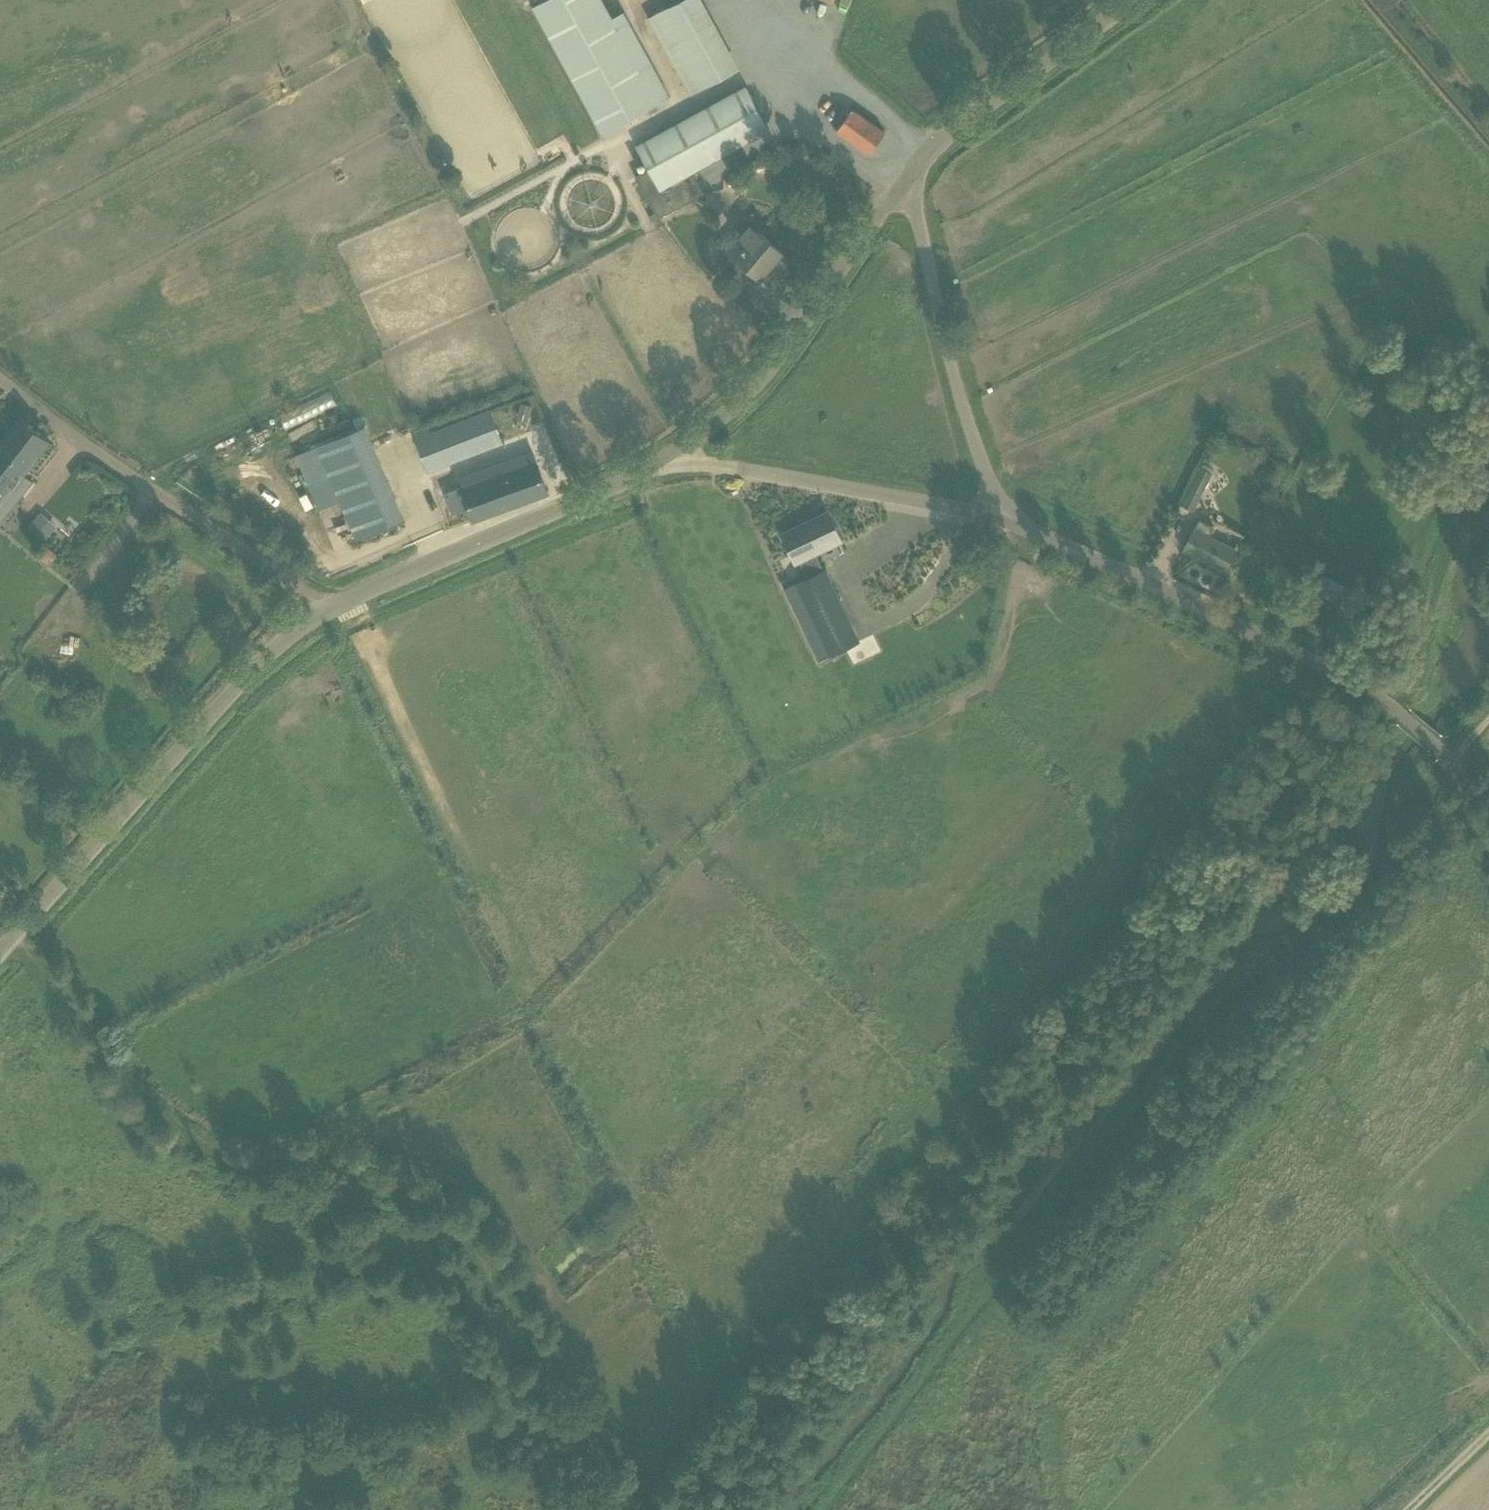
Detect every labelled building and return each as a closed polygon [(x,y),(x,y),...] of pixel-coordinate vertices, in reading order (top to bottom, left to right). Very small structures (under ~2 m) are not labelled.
[(670,97),(624,12),(612,18),(603,0),(545,0),(533,7),(603,134),(670,97)] [(737,70),(699,0),(680,0),(649,17),(691,95),(737,70)] [(692,171),(770,129),(746,87),(636,147),(649,170),(636,177),(658,218),(704,193),(692,171)] [(837,131),(870,154),(885,132),(852,109),(837,131)] [(756,170),(765,165),(761,157),(752,162),(756,170)] [(759,278),(782,251),(750,224),(727,250),(731,254),(722,263),(722,268),(736,280),(741,280),(744,276),(750,270),(757,276),(759,278)] [(757,276),(750,270),(744,276),(749,280),(754,279),(757,276)] [(529,418),(530,418),(533,407),(521,404),(518,415),(529,418)] [(429,471),(504,441),(491,408),(430,432),(429,428),(414,434),(429,471)] [(0,442),(0,463),(20,479),(10,491),(13,494),(21,500),(36,482),(25,473),(50,441),(20,417),(0,442)] [(316,445),(339,502),(346,519),(354,538),(404,516),(366,424),(316,445)] [(473,521),(548,493),(537,461),(514,470),(509,459),(457,478),(473,521)] [(10,491),(20,479),(0,463),(0,504),(10,491)] [(1263,469),(1270,485),(1281,480),(1274,464),(1263,469)] [(1200,466),(1181,504),(1193,510),(1212,472),(1200,466)] [(829,508),(780,531),(797,565),(801,563),(807,577),(784,586),(819,659),(845,646),(860,638),(827,567),(823,569),(816,553),(842,541),(829,508)] [(40,514),(29,526),(45,540),(56,527),(40,514)] [(1225,572),(1233,554),(1237,548),(1210,534),(1214,526),(1200,519),(1196,527),(1195,527),(1183,551),(1225,572)] [(980,568),(983,558),(969,555),(966,565),(980,568)]
